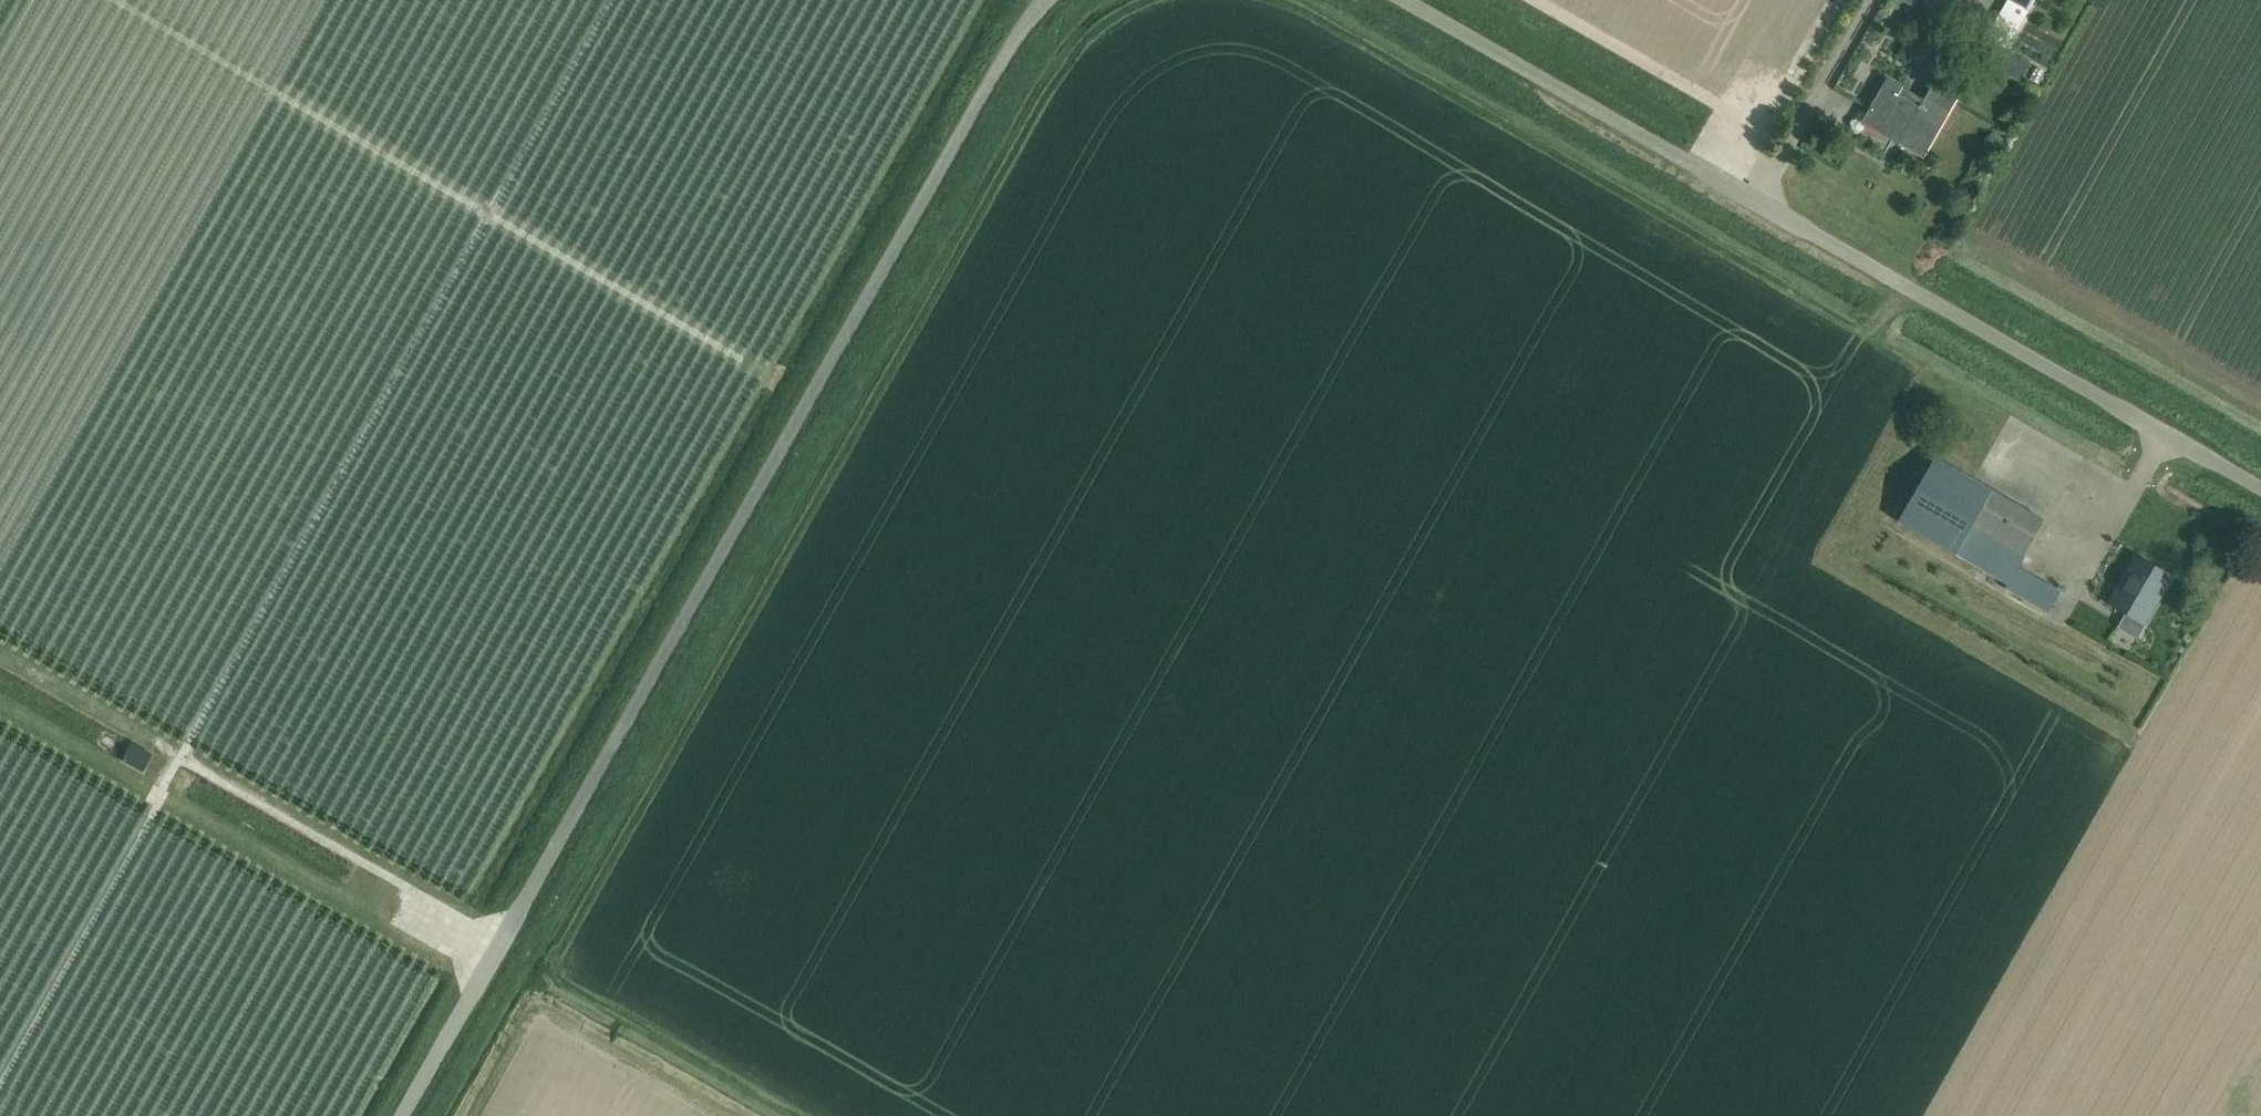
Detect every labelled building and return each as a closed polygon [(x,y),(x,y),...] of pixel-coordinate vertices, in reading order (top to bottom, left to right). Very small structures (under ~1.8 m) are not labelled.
[(2033,0),(2009,0),(2027,10),(2033,0)] [(1923,159),(1960,95),(1934,80),(1923,100),(1886,79),(1861,124),(1923,159)] [(1898,522),(1950,552),(1986,487),(1934,458),(1898,522)] [(1986,487),(1950,552),(2008,585),(2018,567),(2044,520),(1986,487)] [(2144,625),(2171,578),(2135,557),(2108,605),(2144,625)] [(2018,567),(2008,585),(2006,589),(2048,613),(2060,591),(2018,567)]
